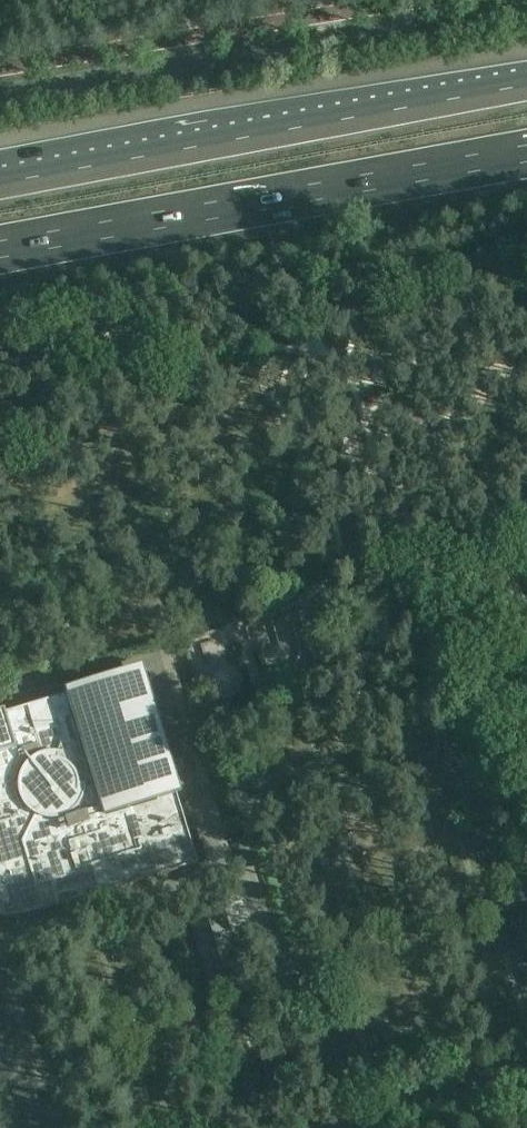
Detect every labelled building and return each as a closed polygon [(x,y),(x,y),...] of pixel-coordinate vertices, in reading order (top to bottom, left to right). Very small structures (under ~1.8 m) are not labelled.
[(196,660),(223,652),(213,621),(186,630),(196,660)] [(7,712),(0,714),(0,897),(6,915),(5,915),(5,917),(23,915),(41,911),(199,863),(178,794),(183,793),(144,664),(66,688),(68,694),(29,705),(36,728),(14,735),(10,724),(5,725),(3,716),(7,714),(7,712)] [(190,920),(210,984),(244,973),(224,909),(190,920)]
